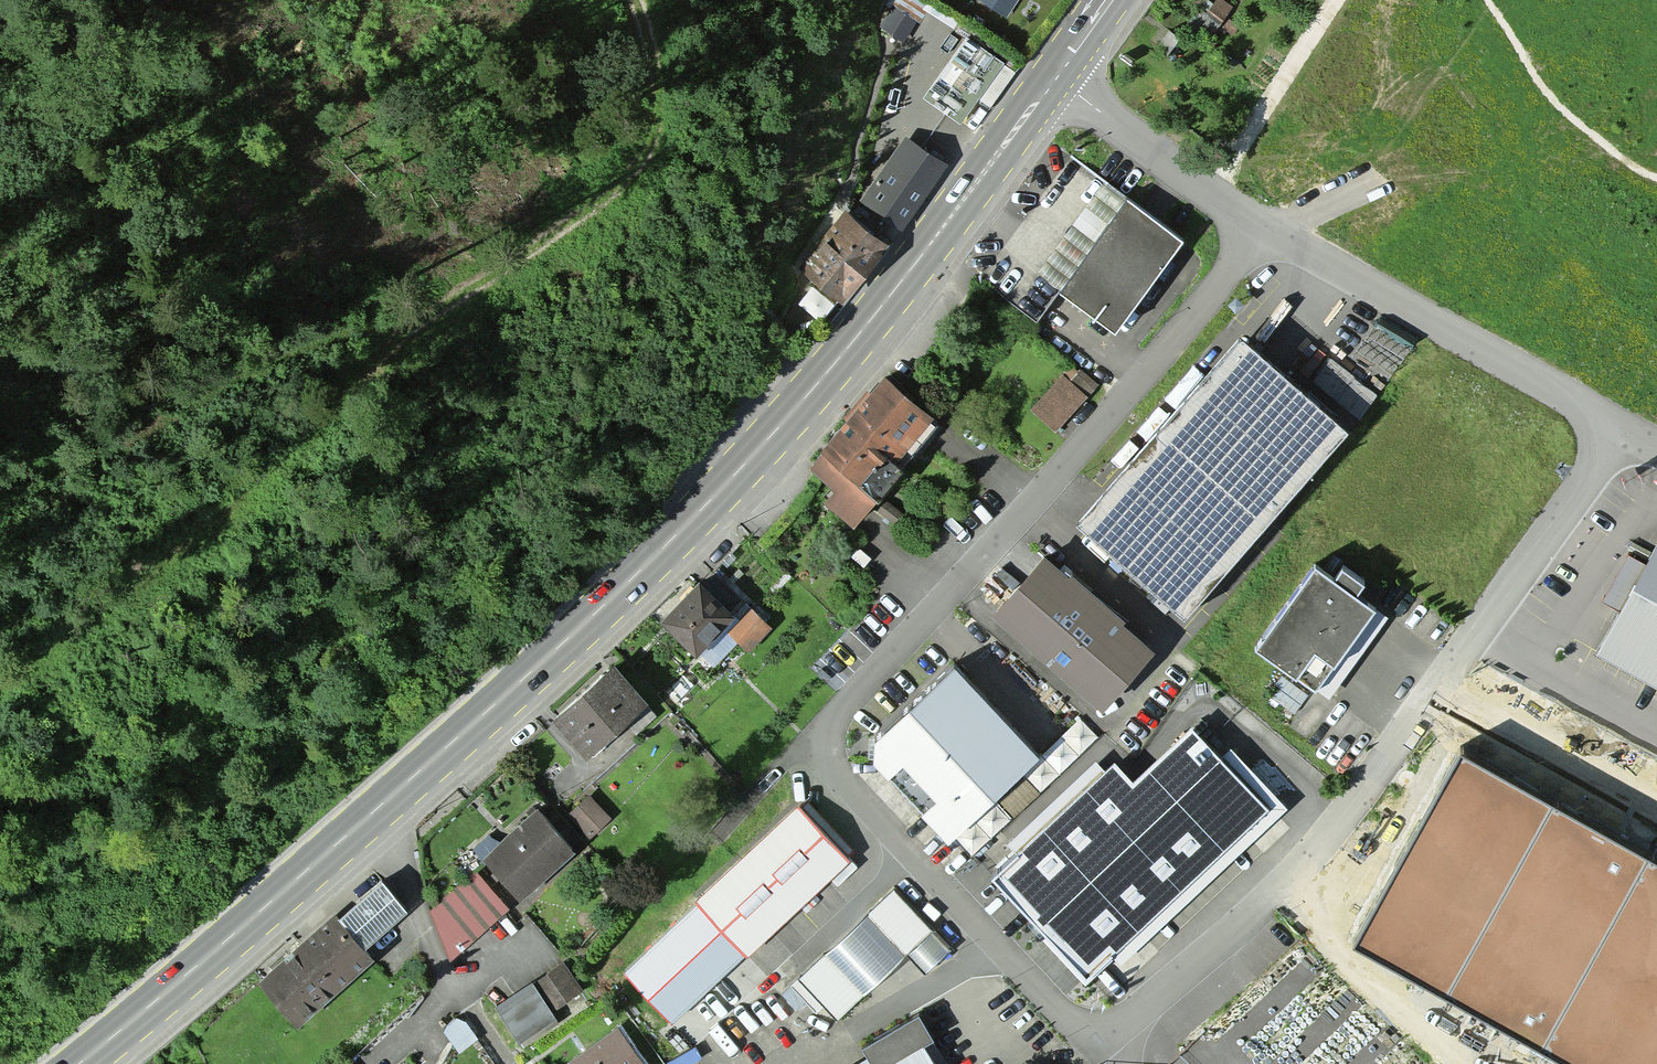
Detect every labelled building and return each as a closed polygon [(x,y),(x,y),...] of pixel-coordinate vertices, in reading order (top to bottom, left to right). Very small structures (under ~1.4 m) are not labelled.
[(1006,18),(1018,0),(979,0),(1006,18)] [(1222,0),(1215,0),(1207,12),(1224,22),(1233,7),(1222,0)] [(917,22),(892,6),(879,27),(904,43),(917,22)] [(1004,59),(969,35),(929,93),(963,117),(1004,59)] [(946,159),(908,134),(866,198),(904,223),(946,159)] [(1182,244),(1128,205),(1061,295),(1116,335),(1182,244)] [(888,239),(848,208),(805,264),(846,295),(888,239)] [(1350,424),(1248,335),(1089,516),(1191,605),(1350,424)] [(933,411),(888,373),(826,446),(830,449),(817,465),(841,485),(830,498),(857,520),(880,493),(864,479),(896,441),(903,447),(933,411)] [(1088,397),(1061,374),(1030,411),(1057,433),(1088,397)] [(905,515),(885,501),(876,512),(897,527),(905,515)] [(1592,647),(1656,684),(1656,535),(1592,647)] [(1002,609),(1108,703),(1157,648),(1051,554),(1002,609)] [(1379,604),(1321,563),(1264,642),(1322,683),(1379,604)] [(734,609),(702,580),(667,617),(699,647),(734,609)] [(749,607),(724,633),(746,653),(770,627),(749,607)] [(647,697),(617,664),(560,715),(589,748),(647,697)] [(1040,750),(959,665),(873,746),(954,832),(1040,750)] [(1268,804),(1195,726),(1137,781),(1120,762),(1003,871),(1093,967),(1268,804)] [(1460,748),(1350,945),(1565,1063),(1656,1063),(1656,857),(1460,748)] [(590,795),(565,815),(586,840),(610,820),(590,795)] [(849,856),(801,805),(704,896),(751,947),(849,856)] [(573,847),(539,809),(489,854),(523,892),(573,847)] [(506,904),(477,871),(437,906),(454,953),(506,904)] [(950,946),(895,889),(804,977),(839,1013),(908,947),(928,968),(950,946)] [(371,954),(336,914),(264,976),(300,1016),(371,954)] [(580,987),(565,963),(541,978),(557,1002),(580,987)] [(554,1013),(534,982),(501,1003),(521,1034),(554,1013)] [(924,1040),(933,1035),(922,1014),(869,1044),(875,1055),(860,1063),(937,1063),(924,1040)] [(619,1028),(569,1063),(646,1063),(619,1028)]
